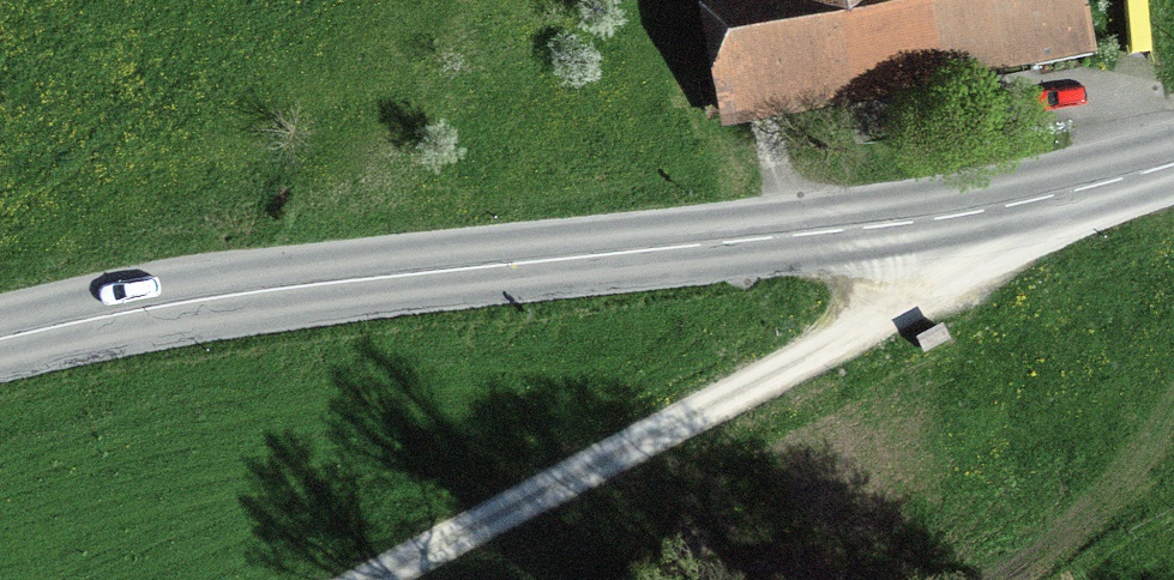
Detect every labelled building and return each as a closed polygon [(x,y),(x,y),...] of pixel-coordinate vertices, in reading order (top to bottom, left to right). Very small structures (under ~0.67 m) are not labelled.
[(948,81),(1094,56),(1085,0),(698,0),(720,132),(819,116),(818,110),(949,88),(948,81)] [(905,349),(916,375),(934,368),(922,341),(905,349)]
